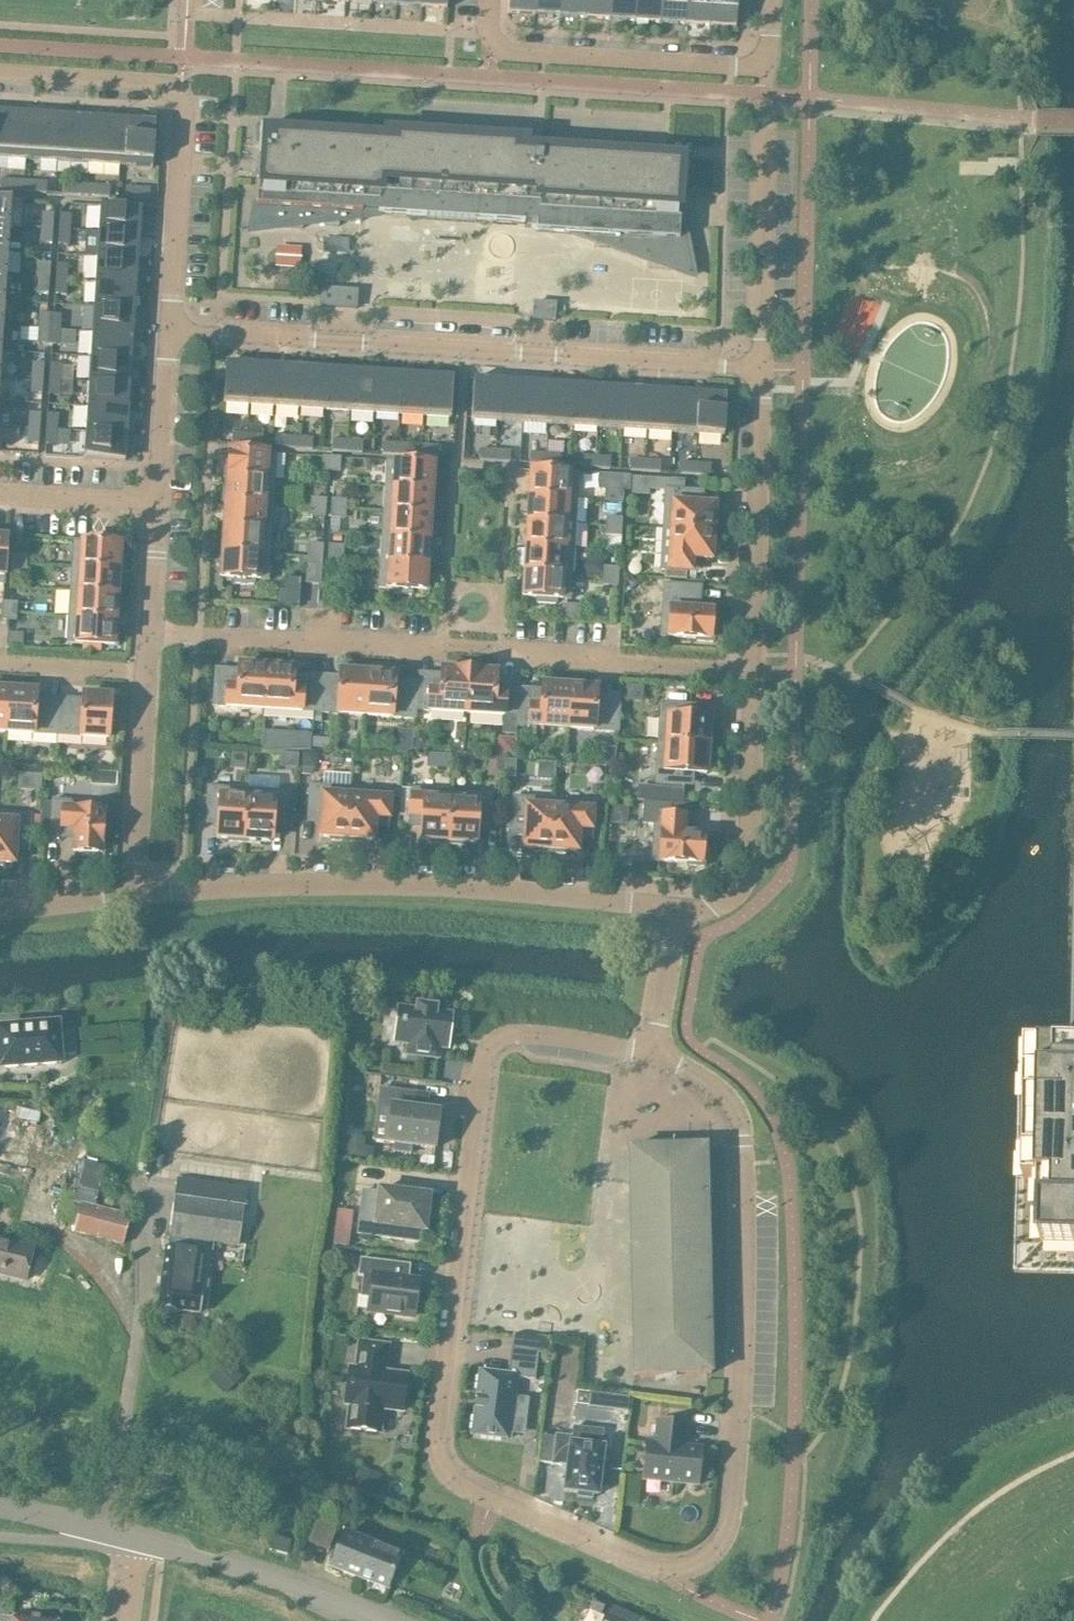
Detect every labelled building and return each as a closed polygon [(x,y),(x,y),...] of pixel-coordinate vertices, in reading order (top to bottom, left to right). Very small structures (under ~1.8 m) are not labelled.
[(447,0),(421,0),(420,8),(446,9),(447,0)] [(535,0),(508,0),(508,13),(534,15),(535,0)] [(560,0),(535,0),(534,15),(559,17),(560,0)] [(585,0),(560,0),(559,17),(584,18),(585,0)] [(610,0),(585,0),(584,18),(609,20),(610,0)] [(635,0),(610,0),(609,20),(634,21),(635,0)] [(660,0),(635,0),(634,21),(659,23),(660,0)] [(685,0),(660,0),(659,23),(684,25),(685,0)] [(711,0),(685,0),(684,25),(709,26),(711,0)] [(709,26),(735,28),(737,0),(711,0),(709,26)] [(27,115),(0,113),(0,159),(24,161),(27,115)] [(56,163),(59,116),(27,115),(24,161),(56,163)] [(87,165),(90,119),(59,116),(56,163),(87,165)] [(119,167),(122,121),(90,119),(87,165),(119,167)] [(122,121),(119,167),(152,169),(155,123),(122,121)] [(683,226),(680,226),(681,211),(680,211),(681,193),(685,194),(686,173),(687,158),(673,158),(673,157),(541,148),(541,149),(529,148),(530,141),(382,131),(382,138),(366,137),(366,136),(283,131),(283,132),(260,130),(259,144),(258,144),(257,160),(260,160),(259,175),(258,175),(256,205),(254,205),(250,229),(278,227),(278,228),(302,229),(302,225),(324,224),(324,226),(338,227),(338,223),(363,221),(361,214),(362,214),(362,212),(377,213),(377,215),(524,224),(524,222),(536,223),(535,232),(570,234),(594,242),(593,247),(608,248),(608,247),(647,261),(646,269),(670,270),(670,269),(692,277),(683,226)] [(11,192),(12,181),(0,180),(0,182),(0,191),(11,192)] [(22,192),(23,181),(12,181),(11,192),(22,192)] [(23,181),(22,192),(34,193),(35,182),(23,181)] [(46,183),(35,182),(34,193),(46,194),(46,183)] [(62,195),(74,196),(75,185),(63,184),(62,195)] [(85,196),(86,185),(75,185),(74,196),(85,196)] [(86,185),(85,196),(97,197),(98,186),(86,185)] [(109,187),(98,186),(97,197),(108,198),(109,187)] [(125,199),(137,200),(138,189),(126,188),(125,199)] [(149,189),(138,189),(137,200),(149,200),(149,189)] [(9,227),(11,200),(0,200),(0,226),(9,227)] [(98,232),(139,235),(141,209),(99,206),(98,232)] [(40,229),(52,230),(53,214),(41,214),(40,229)] [(59,230),(70,231),(71,216),(60,215),(59,230)] [(9,227),(0,226),(0,251),(7,252),(9,227)] [(51,245),(52,230),(40,229),(39,244),(51,245)] [(59,230),(58,245),(69,246),(69,245),(77,246),(78,231),(70,231),(59,230)] [(137,260),(139,235),(98,232),(96,257),(137,260)] [(136,285),(137,260),(96,257),(94,282),(136,285)] [(37,279),(48,279),(49,264),(38,263),(37,279)] [(55,280),(67,280),(68,265),(56,265),(55,280)] [(47,294),(48,279),(37,279),(36,294),(47,294)] [(66,296),(67,280),(55,280),(54,295),(66,296)] [(134,310),(136,285),(94,282),(93,307),(134,310)] [(355,309),(356,292),(321,289),(320,306),(355,309)] [(554,321),(555,304),(534,303),(533,320),(554,321)] [(132,335),(134,310),(93,307),(91,332),(132,335)] [(49,330),(50,315),(39,314),(38,329),(49,330)] [(49,330),(60,330),(61,315),(50,315),(49,330)] [(48,345),(49,330),(38,329),(37,344),(48,345)] [(59,346),(60,330),(49,330),(48,345),(59,346)] [(131,360),(132,335),(91,332),(90,357),(131,360)] [(129,385),(131,360),(90,357),(88,382),(129,385)] [(31,379),(42,379),(43,364),(32,363),(31,379)] [(249,406),(252,365),(225,363),(223,404),(249,406)] [(49,380),(60,380),(61,365),(50,364),(49,380)] [(274,408),(277,366),(252,365),(249,406),(274,408)] [(299,409),(302,368),(277,366),(274,408),(299,409)] [(324,411),(327,370),(302,368),(299,409),(324,411)] [(349,413),(351,371),(327,370),(324,411),(349,413)] [(374,414),(376,373),(351,371),(349,413),(374,414)] [(399,416),(401,374),(376,373),(374,414),(399,416)] [(424,417),(426,376),(401,374),(399,416),(424,417)] [(426,376),(424,417),(450,419),(453,378),(426,376)] [(41,394),(42,379),(31,379),(30,394),(41,394)] [(497,422),(500,381),(473,379),(470,420),(497,422)] [(59,395),(60,380),(49,380),(48,395),(59,395)] [(522,424),(524,382),(500,381),(497,422),(522,424)] [(128,410),(129,385),(88,382),(86,407),(128,410)] [(547,425),(549,384),(524,382),(522,424),(547,425)] [(572,427),(574,386),(549,384),(547,425),(572,427)] [(597,429),(599,387),(574,386),(572,427),(597,429)] [(622,430),(624,389),(599,387),(597,429),(622,430)] [(647,432),(649,390),(624,389),(622,430),(647,432)] [(671,433),(674,392),(649,390),(647,432),(671,433)] [(696,435),(699,394),(674,392),(671,433),(696,435)] [(699,394),(696,435),(723,437),(726,395),(699,394)] [(126,435),(128,410),(86,407),(85,432),(126,435)] [(28,428),(39,429),(40,414),(29,413),(28,428)] [(46,429),(57,430),(58,415),(47,414),(46,429)] [(38,444),(39,429),(28,428),(27,444),(38,444)] [(56,445),(57,430),(46,429),(45,445),(56,445)] [(124,461),(126,435),(85,432),(83,458),(124,461)] [(247,446),(247,435),(232,434),(231,445),(247,446)] [(247,435),(247,446),(261,447),(262,436),(247,435)] [(296,449),(297,438),(282,437),(281,448),(296,449)] [(297,438),(296,449),(311,450),(312,439),(297,438)] [(346,452),(347,441),(332,440),(331,451),(346,452)] [(347,441),(346,452),(361,453),(362,442),(347,441)] [(396,455),(397,444),(382,443),(381,454),(396,455)] [(397,444),(396,455),(411,456),(412,445),(397,444)] [(437,458),(437,447),(422,446),(421,457),(437,458)] [(494,462),(495,451),(480,450),(479,461),(494,462)] [(223,477),(274,480),(275,454),(228,451),(227,463),(224,463),(223,477)] [(495,451),(494,462),(509,463),(510,452),(495,451)] [(544,465),(545,454),(530,453),(529,464),(544,465)] [(545,454),(544,465),(559,466),(560,455),(545,454)] [(594,468),(595,457),(583,456),(583,467),(594,468)] [(330,472),(331,458),(322,457),(321,471),(330,472)] [(595,457),(594,468),(609,469),(610,458),(595,457)] [(331,458),(330,472),(338,472),(339,458),(331,458)] [(644,471),(645,460),(630,459),(629,470),(644,471)] [(645,460),(644,471),(659,472),(660,461),(645,460)] [(384,487),(432,490),(434,464),(386,461),(384,487)] [(694,475),(695,463),(680,463),(679,474),(694,475)] [(695,463),(694,475),(709,476),(710,464),(695,463)] [(528,497),(576,500),(577,474),(530,471),(528,497)] [(629,491),(630,477),(621,476),(620,490),(629,491)] [(272,505),(274,480),(223,477),(223,478),(226,478),(225,488),(222,488),(221,502),(272,505)] [(430,515),(432,490),(384,487),(383,512),(430,515)] [(662,530),(715,533),(716,517),(714,517),(714,506),(693,504),(694,492),(665,490),(662,530)] [(574,525),(576,500),(528,497),(526,522),(574,525)] [(310,507),(324,508),(325,500),(311,499),(310,507)] [(331,509),(345,510),(345,501),(331,500),(331,509)] [(271,530),(272,505),(221,502),(221,503),(224,503),(223,527),(271,530)] [(324,517),(324,508),(310,507),(310,516),(324,517)] [(344,518),(345,510),(331,509),(330,517),(344,518)] [(429,540),(430,515),(383,512),(381,537),(429,540)] [(606,527),(620,528),(621,519),(607,518),(606,527)] [(573,550),(574,525),(526,522),(525,546),(573,550)] [(269,555),(271,530),(223,527),(221,552),(269,555)] [(620,536),(620,528),(606,527),(605,535),(620,536)] [(714,550),(715,533),(662,530),(660,570),(689,572),(690,559),(711,561),(712,550),(714,550)] [(427,565),(429,540),(381,537),(380,562),(427,565)] [(71,567),(122,570),(123,557),(120,557),(120,544),(73,541),(71,567)] [(307,553),(321,554),(322,545),(308,545),(307,553)] [(328,554),(342,555),(342,547),(328,546),(328,554)] [(571,575),(573,550),(525,546),(523,571),(571,575)] [(267,581),(269,555),(221,552),(219,578),(234,579),(233,584),(253,585),(254,580),(267,581)] [(319,584),(321,554),(307,553),(305,583),(319,584)] [(341,564),(342,555),(328,554),(327,563),(341,564)] [(11,564),(25,564),(26,556),(12,555),(11,564)] [(427,576),(427,565),(380,562),(378,588),(391,589),(391,594),(411,595),(411,590),(429,591),(429,577),(427,576)] [(25,573),(25,564),(11,564),(11,572),(25,573)] [(122,571),(122,570),(71,567),(70,592),(117,595),(119,571),(122,571)] [(603,576),(617,577),(617,569),(603,568),(603,576)] [(569,600),(571,575),(523,571),(522,597),(536,598),(536,604),(555,605),(556,599),(569,600)] [(616,586),(617,577),(603,576),(602,585),(616,586)] [(713,643),(714,624),(711,624),(712,612),(691,610),(692,587),(663,585),(664,584),(663,584),(660,637),(695,639),(695,642),(713,643)] [(257,591),(256,601),(268,602),(269,592),(257,591)] [(117,606),(117,595),(70,592),(68,617),(119,620),(120,607),(117,606)] [(16,604),(5,603),(2,603),(2,611),(16,612),(16,604)] [(15,621),(16,612),(2,611),(1,620),(15,621)] [(119,621),(119,620),(68,617),(66,643),(117,646),(118,632),(115,631),(116,621),(119,621)] [(263,709),(266,664),(249,663),(249,666),(238,665),(237,678),(214,677),(212,706),(263,709)] [(314,713),(315,683),(292,682),(293,669),(282,668),(282,665),(266,664),(263,709),(314,713)] [(466,714),(469,669),(452,668),(452,670),(441,670),(440,683),(417,681),(417,690),(416,690),(415,711),(466,714)] [(517,697),(518,688),(495,686),(496,673),(485,673),(485,670),(469,669),(466,714),(516,717),(517,697)] [(364,716),(367,671),(350,670),(350,673),(339,672),(338,685),(315,683),(314,713),(364,716)] [(415,711),(416,690),(393,689),(394,675),(383,675),(383,672),(367,671),(364,716),(415,719),(414,719),(415,711)] [(566,729),(569,684),(553,683),(553,686),(541,685),(541,698),(517,697),(516,717),(516,726),(566,729)] [(617,732),(619,703),(595,702),(596,689),(585,688),(585,685),(569,684),(566,729),(617,733),(617,732)] [(9,687),(0,687),(0,732),(6,733),(9,687)] [(56,736),(58,707),(35,705),(36,692),(25,691),(25,688),(9,687),(6,733),(56,736)] [(58,707),(56,736),(108,739),(111,694),(94,693),(93,696),(82,695),(81,708),(58,707)] [(657,744),(710,747),(712,731),(709,731),(709,720),(688,718),(689,705),(660,703),(657,744)] [(263,733),(261,751),(287,751),(288,735),(263,733)] [(709,764),(710,747),(657,744),(655,784),(684,786),(685,773),(706,774),(707,763),(709,764)] [(489,755),(488,776),(501,777),(503,756),(489,755)] [(506,760),(505,771),(521,772),(522,761),(506,760)] [(346,842),(349,789),(309,786),(307,815),(320,816),(318,837),(330,838),(329,841),(346,842)] [(244,843),(247,790),(207,787),(207,788),(205,817),(218,817),(216,838),(227,839),(227,842),(244,843)] [(681,804),(682,790),(638,787),(637,801),(681,804)] [(349,789),(346,842),(362,843),(362,840),(373,841),(375,820),(388,821),(389,792),(390,792),(390,791),(349,789)] [(448,845),(451,792),(411,789),(411,790),(409,819),(422,819),(421,840),(432,841),(431,844),(448,845)] [(247,790),(244,843),(260,844),(260,841),(271,842),(273,821),(286,822),(287,793),(288,793),(288,792),(247,790)] [(451,792),(448,845),(464,846),(464,843),(475,844),(477,823),(490,824),(491,795),(492,795),(492,794),(451,792)] [(549,853),(553,800),(512,797),(512,798),(513,798),(511,827),(524,828),(522,848),(533,849),(533,852),(549,853)] [(553,800),(549,853),(566,854),(566,851),(577,852),(578,831),(591,832),(593,803),(553,800)] [(42,804),(41,828),(50,828),(50,830),(74,832),(72,853),(84,853),(84,856),(103,858),(105,840),(102,840),(104,804),(52,801),(52,804),(42,804)] [(644,802),(642,824),(653,824),(651,861),(687,863),(687,866),(704,867),(705,848),(702,848),(703,836),(682,835),(684,811),(684,805),(644,802)] [(610,808),(609,824),(626,825),(627,808),(610,808)] [(3,867),(3,864),(14,865),(15,844),(28,844),(30,815),(0,813),(0,867),(3,867)] [(394,1042),(408,1044),(406,1054),(437,1058),(438,1048),(447,1049),(447,1045),(450,1046),(451,1044),(447,1044),(448,1043),(446,1042),(447,1036),(448,1036),(449,1032),(453,1029),(453,1022),(451,1018),(451,1016),(434,1014),(435,1009),(417,1007),(417,1011),(398,1009),(394,1042)] [(60,1065),(57,1025),(0,1030),(0,1069),(60,1065)] [(1019,1045),(1014,1272),(1073,1273),(1073,1047),(1019,1045)] [(434,1149),(439,1113),(390,1107),(386,1143),(394,1144),(393,1152),(410,1155),(411,1146),(434,1149)] [(633,1376),(711,1374),(705,1147),(628,1148),(633,1376)] [(84,1162),(72,1203),(80,1205),(73,1232),(121,1244),(128,1217),(93,1208),(104,1167),(84,1162)] [(428,1202),(428,1197),(378,1191),(378,1194),(363,1192),(357,1234),(404,1240),(418,1242),(419,1231),(424,1232),(426,1218),(430,1215),(431,1206),(428,1202)] [(237,1245),(243,1207),(174,1197),(167,1249),(166,1249),(161,1289),(158,1311),(178,1313),(179,1310),(200,1313),(202,1292),(206,1293),(212,1242),(237,1245)] [(33,1249),(0,1241),(0,1275),(25,1281),(33,1249)] [(413,1316),(418,1282),(398,1279),(395,1275),(396,1263),(360,1259),(358,1276),(364,1277),(362,1296),(369,1297),(367,1311),(413,1316)] [(385,1364),(387,1346),(359,1343),(356,1369),(349,1368),(344,1405),(349,1405),(346,1429),(379,1433),(382,1409),(401,1412),(406,1376),(382,1373),(383,1364),(385,1364)] [(510,1350),(507,1376),(480,1372),(472,1434),(508,1439),(516,1378),(534,1380),(537,1353),(510,1350)] [(227,1365),(211,1381),(224,1394),(240,1378),(227,1365)] [(685,1440),(687,1425),(655,1422),(653,1444),(646,1443),(643,1480),(697,1485),(700,1449),(682,1447),(683,1440),(685,1440)] [(603,1431),(572,1427),(571,1438),(555,1436),(552,1464),(567,1466),(564,1492),(577,1493),(576,1498),(592,1499),(592,1495),(597,1496),(598,1487),(608,1489),(610,1469),(600,1468),(602,1448),(601,1448),(603,1431)] [(389,1589),(401,1559),(341,1535),(329,1565),(389,1589)] [(287,1555),(290,1542),(272,1538),(269,1551),(287,1555)]
